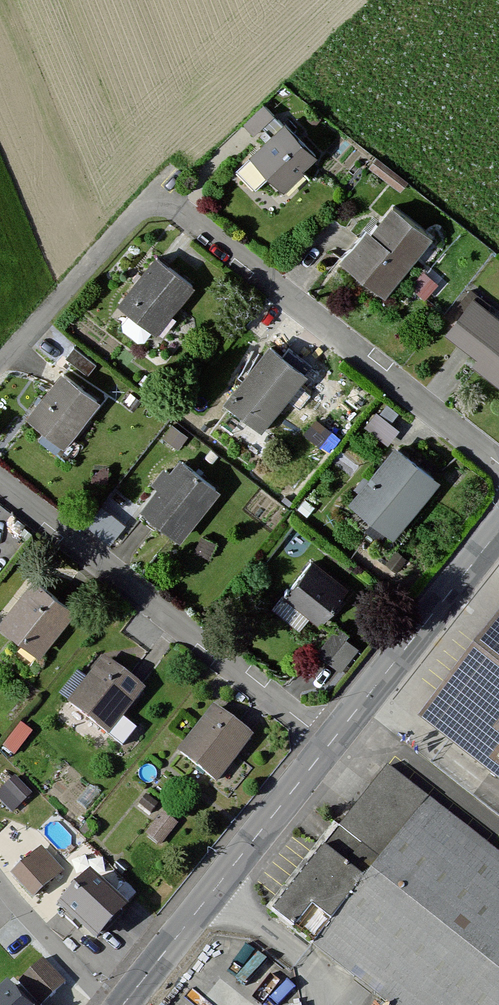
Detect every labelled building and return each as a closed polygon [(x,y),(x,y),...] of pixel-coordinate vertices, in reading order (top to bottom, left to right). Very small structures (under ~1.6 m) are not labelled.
[(323,159),(289,124),(241,170),(260,190),(271,179),(287,195),(323,159)] [(433,243),(396,213),(377,236),(371,232),(345,265),(388,299),(433,243)] [(198,291),(161,260),(121,307),(159,338),(198,291)] [(477,302),(450,337),(480,360),(472,369),(498,389),(498,319),(477,302)] [(310,379),(273,349),(227,406),(264,436),(310,379)] [(102,405),(62,375),(28,419),(68,449),(102,405)] [(172,426),(163,437),(178,449),(187,438),(172,426)] [(445,486),(398,449),(353,505),(399,542),(445,486)] [(224,495),(184,463),(173,477),(165,471),(154,485),(162,492),(145,514),(183,545),(224,495)] [(124,526),(100,508),(85,528),(109,546),(124,526)] [(216,545),(202,538),(194,553),(209,560),(216,545)] [(354,595),(314,564),(287,599),(327,629),(354,595)] [(34,583),(0,626),(43,660),(78,617),(34,583)] [(413,713),(498,780),(498,605),(413,713)] [(361,650),(337,630),(319,653),(343,673),(361,650)] [(146,695),(104,663),(69,708),(110,740),(146,695)] [(218,711),(181,758),(220,789),(257,742),(218,711)] [(383,761),(266,906),(389,1004),(498,1004),(498,854),(383,761)] [(41,856),(19,879),(39,898),(61,876),(41,856)] [(95,888),(66,922),(104,953),(132,919),(95,888)] [(21,984),(39,1004),(50,1004),(68,988),(45,963),(21,984)] [(0,1004),(24,1004),(13,992),(0,1004)]
